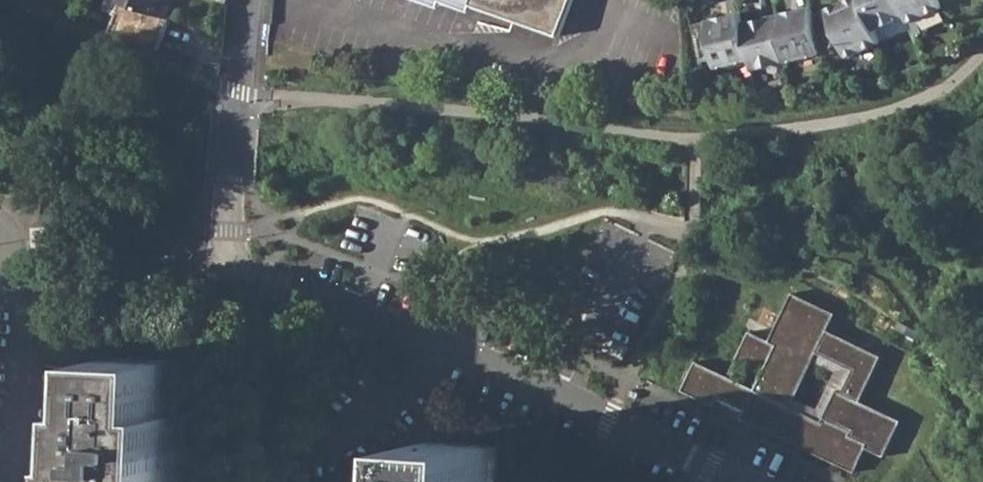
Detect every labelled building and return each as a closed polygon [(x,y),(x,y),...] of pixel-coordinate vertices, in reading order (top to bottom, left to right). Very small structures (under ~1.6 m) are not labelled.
[(176,0),(127,0),(126,2),(169,17),(176,0)] [(577,0),(451,0),(475,8),(474,10),(478,11),(479,8),(504,17),(503,20),(508,21),(510,18),(535,27),(534,30),(539,31),(540,28),(559,34),(561,34),(560,38),(565,40),(577,0)] [(828,8),(849,56),(882,42),(876,29),(863,0),(846,0),(828,8)] [(876,29),(908,15),(901,0),(863,0),(876,29)] [(940,0),(901,0),(908,15),(911,21),(943,7),(940,0)] [(812,7),(778,14),(789,61),(823,53),(812,7)] [(164,46),(170,23),(125,12),(119,35),(164,46)] [(741,12),(707,20),(718,67),(752,59),(744,22),(741,12)] [(778,14),(744,22),(752,59),(754,69),(789,61),(778,14)] [(716,405),(719,400),(720,396),(746,409),(744,412),(742,418),(854,473),(866,448),(884,457),(902,421),(861,401),(883,356),(829,330),(838,313),(794,292),(771,340),(751,330),(737,358),(745,362),(764,372),(756,389),(737,379),(729,376),(698,360),(683,389),(716,405)] [(172,481),(181,481),(184,450),(186,413),(176,413),(179,360),(112,356),(108,410),(91,409),(90,429),(95,429),(93,478),(105,478),(105,481),(172,481)] [(729,376),(737,379),(745,362),(737,358),(729,376)] [(720,396),(719,400),(744,412),(746,409),(720,396)] [(496,446),(429,440),(425,481),(493,481),(496,446)]
